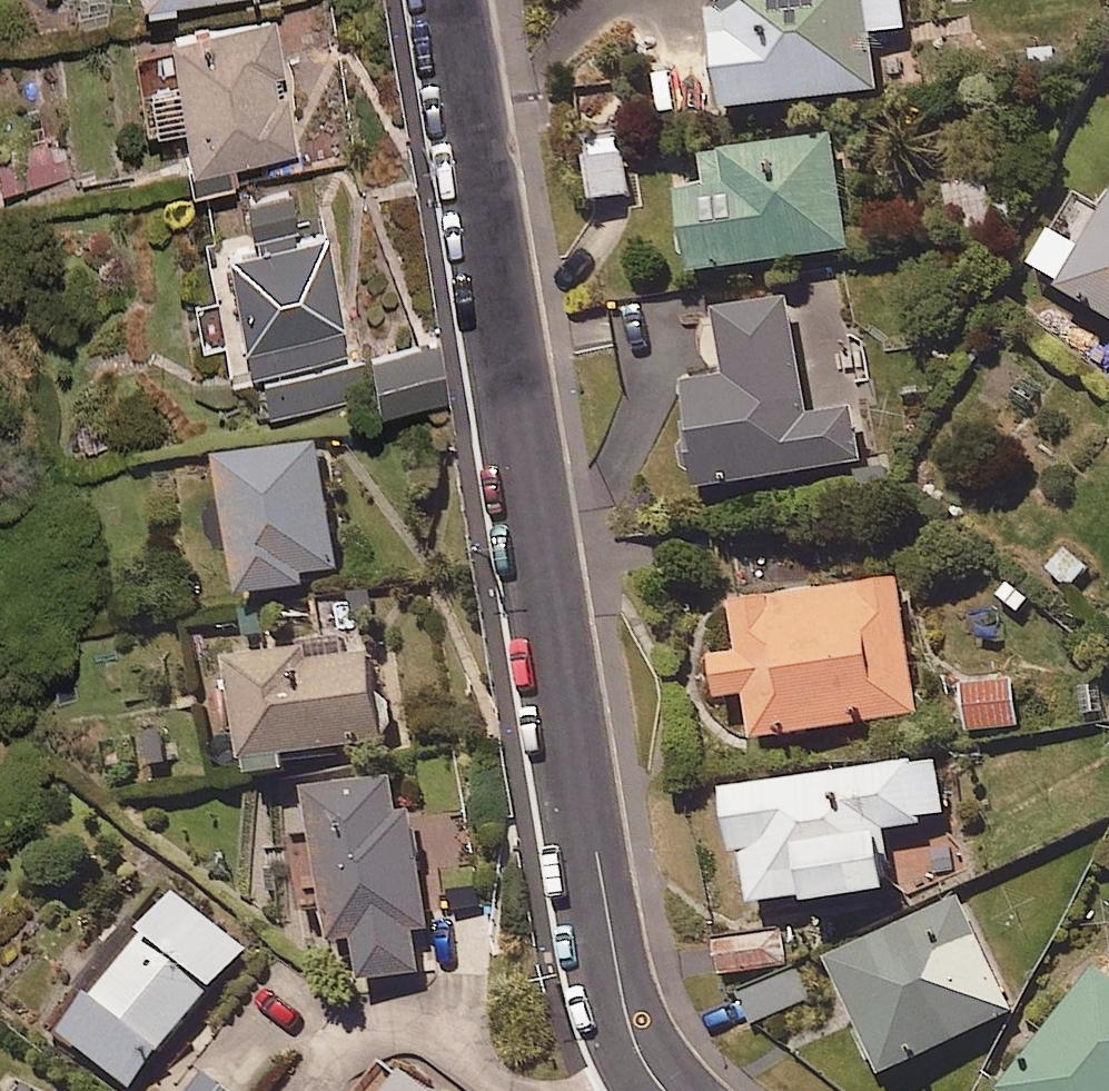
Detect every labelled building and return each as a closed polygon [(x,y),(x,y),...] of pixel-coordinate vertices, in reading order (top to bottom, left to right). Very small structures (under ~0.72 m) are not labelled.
[(721,108),(878,91),(871,25),(895,22),(893,0),(708,0),(721,108)] [(291,148),(272,15),(132,35),(144,124),(176,120),(185,184),(230,178),(227,158),(291,148)] [(849,249),(832,134),(701,153),(706,186),(678,191),(690,272),(849,249)] [(629,194),(621,139),(583,145),(590,199),(629,194)] [(67,143),(0,155),(0,183),(2,193),(73,180),(67,143)] [(298,235),(291,192),(214,204),(229,297),(192,303),(199,348),(223,344),(228,374),(257,370),(264,415),(355,400),(328,230),(298,235)] [(1083,249),(1051,231),(1029,271),(1108,317),(1108,204),(1083,249)] [(807,416),(788,297),(717,309),(728,377),(681,385),(698,489),(860,462),(851,409),(807,416)] [(441,394),(436,341),(365,348),(370,401),(441,394)] [(338,569),(317,444),(216,461),(238,597),(301,587),(300,576),(338,569)] [(917,715),(898,578),(731,601),(738,652),(710,656),(716,699),(745,695),(751,738),(917,715)] [(306,663),(303,647),(227,660),(246,777),(283,771),(280,756),(381,739),(366,653),(306,663)] [(1013,678),(962,682),(966,731),(1017,726),(1013,678)] [(944,820),(936,759),(722,790),(731,855),(741,853),(750,912),(887,892),(878,830),(944,820)] [(396,813),(391,775),(308,785),(326,940),(354,937),(359,981),(432,972),(413,811),(396,813)] [(243,948),(177,894),(62,1033),(129,1088),(243,948)] [(1013,1012),(959,899),(826,961),(879,1075),(1013,1012)] [(772,969),(769,936),(715,941),(718,974),(772,969)] [(1094,969),(1001,1090),(1108,1090),(1108,981),(1094,969)] [(810,1001),(799,971),(738,994),(749,1023),(810,1001)] [(392,1063),(370,1090),(427,1090),(392,1063)] [(203,1073),(190,1090),(227,1090),(203,1073)]
